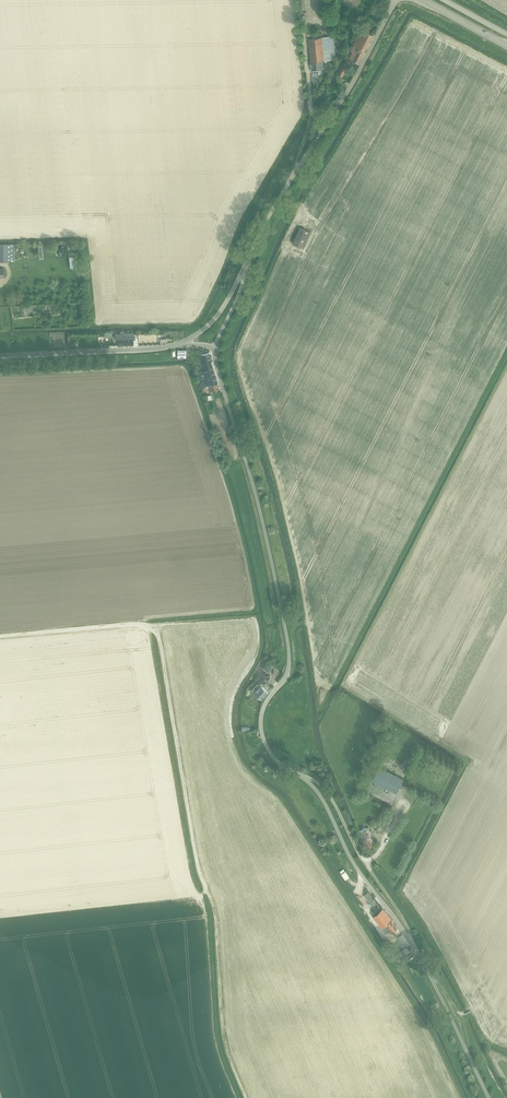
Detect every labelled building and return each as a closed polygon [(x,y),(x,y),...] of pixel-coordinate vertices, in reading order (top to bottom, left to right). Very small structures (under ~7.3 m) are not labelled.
[(353,52),(350,59),(353,60),(352,61),(359,64),(373,35),(362,29),(354,45),(351,51),(353,52)] [(309,34),(310,53),(335,51),(333,36),(315,38),(314,33),(309,34)] [(310,53),(312,70),(322,69),(321,61),(335,59),(335,51),(310,53)] [(342,77),(350,63),(346,60),(338,75),(342,77)] [(303,248),(310,232),(300,227),(293,243),(303,248)] [(15,244),(0,244),(0,261),(3,261),(6,261),(15,261),(15,244)] [(133,344),(133,335),(133,334),(124,334),(124,332),(120,332),(120,334),(116,335),(116,339),(118,339),(118,345),(133,344)] [(178,358),(186,358),(186,350),(178,350),(178,358)] [(209,392),(213,391),(220,389),(218,383),(209,385),(209,388),(208,388),(209,392)] [(262,684),(269,677),(264,672),(257,680),(262,684)] [(261,685),(254,693),(262,700),(269,692),(261,685)] [(397,793),(403,779),(379,767),(372,781),(397,793)] [(367,848),(374,844),(365,828),(359,831),(363,839),(367,848)] [(344,869),(340,871),(340,872),(346,879),(349,876),(344,869)] [(370,902),(374,899),(368,892),(364,895),(370,902)] [(394,931),(398,928),(383,908),(373,916),(382,927),(386,924),(392,932),(393,933),(395,932),(394,931)]
